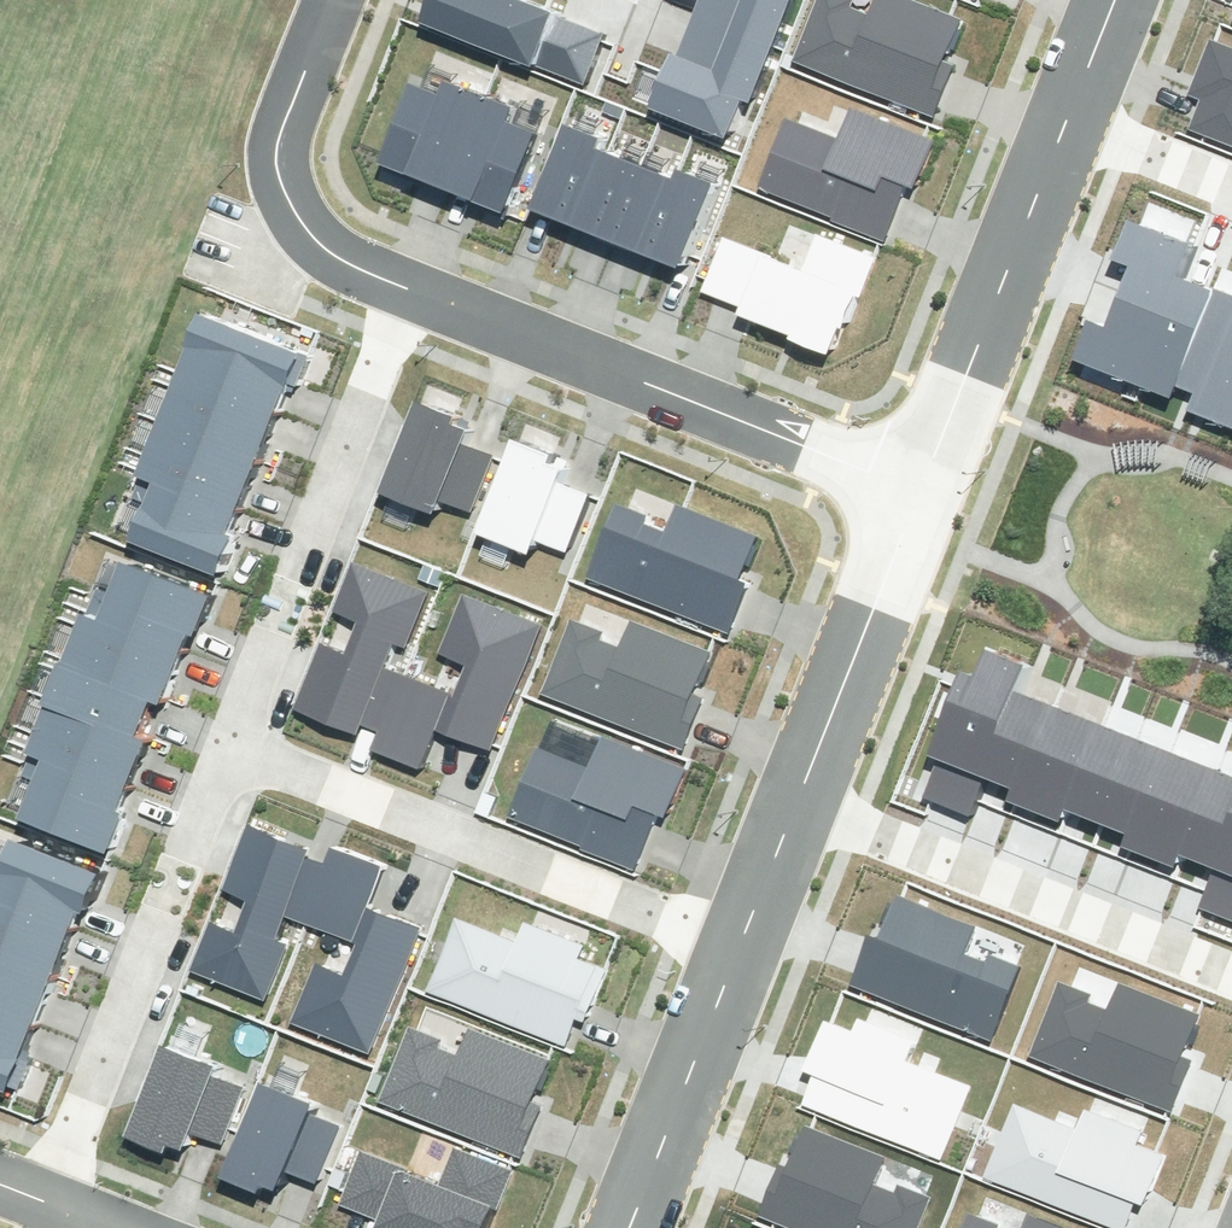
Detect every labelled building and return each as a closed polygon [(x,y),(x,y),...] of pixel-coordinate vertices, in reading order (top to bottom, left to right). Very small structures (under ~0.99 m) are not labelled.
[(423,21),(583,85),(603,35),(552,15),(554,12),(524,0),(431,0),(423,21)] [(691,20),(768,50),(788,0),(698,0),(691,20)] [(936,112),(956,60),(948,57),(964,15),(927,0),(876,0),(872,10),(854,3),(856,0),(820,0),(797,57),(936,112)] [(745,105),(768,50),(691,20),(677,58),(668,55),(648,105),(726,136),(739,102),(745,105)] [(1198,115),(1231,127),(1231,34),(1226,32),(1198,115)] [(392,157),(453,181),(489,89),(456,75),(450,89),(423,79),(392,157)] [(453,181),(513,205),(544,126),(516,115),(522,101),(489,89),(453,181)] [(789,107),(757,189),(886,239),(911,175),(919,178),(936,135),(853,102),(843,128),(789,107)] [(579,119),(545,203),(582,217),(611,144),(616,133),(579,119)] [(611,144),(582,217),(618,232),(648,158),(611,144)] [(648,158),(618,232),(655,246),(685,173),(648,158)] [(685,173),(655,246),(691,261),(725,178),(688,164),(685,173)] [(1130,268),(1118,297),(1199,328),(1213,292),(1179,279),(1192,245),(1126,220),(1110,260),(1130,268)] [(729,229),(703,296),(799,334),(796,343),(836,359),(849,327),(858,330),(885,261),(819,236),(809,260),(729,229)] [(1213,292),(1199,328),(1175,387),(1193,394),(1186,411),(1231,428),(1231,426),(1231,299),(1213,292)] [(1086,320),(1070,362),(1171,400),(1175,387),(1199,328),(1118,297),(1106,328),(1086,320)] [(212,309),(189,363),(287,403),(309,348),(212,309)] [(189,363),(167,417),(265,457),(287,403),(189,363)] [(427,394),(391,485),(445,506),(450,493),(476,504),(498,449),(473,440),(479,425),(465,419),(468,410),(427,394)] [(145,471),(165,480),(243,511),(265,457),(167,417),(145,471)] [(528,436),(492,527),(546,548),(551,535),(577,546),(599,491),(574,482),(580,467),(566,461),(569,452),(528,436)] [(165,480),(143,534),(228,568),(243,531),(236,528),(243,511),(165,480)] [(594,574),(733,629),(753,578),(744,574),(761,532),(679,500),(669,527),(651,520),(653,515),(623,503),(594,574)] [(136,550),(110,614),(192,647),(193,648),(220,584),(136,550)] [(437,585),(363,556),(343,604),(371,615),(358,646),(331,635),(305,699),(369,725),(372,717),(386,723),(408,668),(394,662),(404,637),(415,641),(437,585)] [(498,743),(509,715),(549,619),(511,603),(503,600),(473,588),(449,648),(479,659),(465,691),(408,668),(386,723),(379,740),(428,760),(444,720),(498,743)] [(95,608),(75,657),(163,693),(172,697),(192,647),(110,614),(95,608)] [(551,687),(689,742),(710,691),(701,687),(718,645),(636,613),(625,640),(608,634),(610,628),(579,616),(551,687)] [(987,779),(1029,671),(983,654),(975,675),(961,670),(928,756),(938,760),(923,799),(972,818),(987,779)] [(59,696),(147,732),(163,693),(75,657),(59,696)] [(1018,791),(1061,684),(1029,671),(987,779),(1018,791)] [(1062,823),(1068,810),(1109,703),(1061,684),(1018,791),(1013,804),(1062,823)] [(37,748),(54,755),(136,788),(157,736),(147,732),(59,696),(37,748)] [(1101,823),(1142,716),(1109,703),(1068,810),(1101,823)] [(1101,823),(1136,837),(1179,730),(1142,716),(1101,823)] [(542,734),(510,816),(638,865),(663,801),(672,805),(689,761),(606,729),(596,755),(542,734)] [(1180,869),(1186,856),(1228,750),(1179,730),(1136,837),(1131,850),(1180,869)] [(1215,867),(1231,823),(1231,751),(1228,750),(1186,856),(1215,867)] [(54,755),(32,807),(115,840),(136,788),(54,755)] [(216,914),(196,962),(271,992),(293,937),(282,932),(293,907),(307,913),(330,858),(316,853),(319,845),(255,819),(229,883),(256,894),(243,925),(216,914)] [(1215,867),(1199,908),(1231,920),(1231,823),(1215,867)] [(109,865),(23,832),(2,887),(81,918),(87,900),(94,903),(109,865)] [(374,1046),(413,949),(424,922),(370,900),(386,861),(337,841),(330,858),(307,913),(364,936),(352,968),(323,956),(297,1015),(328,1028),(336,1031),(374,1046)] [(2,887),(0,886),(0,949),(60,972),(81,918),(2,887)] [(867,927),(845,990),(1002,1045),(1033,957),(981,939),(987,923),(922,900),(901,893),(886,934),(867,927)] [(463,915),(436,988),(568,1037),(576,1016),(590,1021),(609,970),(586,961),(593,944),(529,921),(523,937),(463,915)] [(0,949),(0,1012),(38,1027),(60,972),(0,949)] [(1083,979),(1054,1048),(1184,1102),(1206,1049),(1189,1042),(1203,1009),(1139,982),(1132,1000),(1083,979)] [(0,1012),(0,1075),(17,1082),(38,1027),(0,1012)] [(820,1077),(810,1102),(956,1159),(986,1081),(917,1055),(924,1038),(862,1014),(855,1031),(824,1019),(804,1071),(820,1077)] [(411,1017),(381,1099),(528,1153),(548,1099),(538,1095),(553,1055),(472,1025),(462,1052),(442,1045),(448,1031),(411,1017)] [(170,1038),(135,1128),(195,1151),(204,1128),(225,1136),(246,1083),(221,1073),(226,1060),(170,1038)] [(267,1075),(232,1168),(291,1190),(299,1167),(326,1177),(348,1118),(319,1107),(323,1095),(267,1075)] [(1003,1171),(1149,1227),(1153,1227),(1183,1152),(1156,1142),(1163,1126),(1109,1105),(1100,1126),(1031,1099),(1003,1171)] [(766,1206),(820,1227),(925,1227),(939,1195),(885,1173),(893,1153),(804,1116),(766,1206)] [(338,1199),(411,1227),(495,1227),(520,1164),(455,1139),(445,1163),(365,1132),(338,1199)] [(978,1227),(1018,1227),(1022,1218),(988,1205),(978,1227)] [(1049,1208),(1040,1227),(1098,1227),(1049,1208)]
